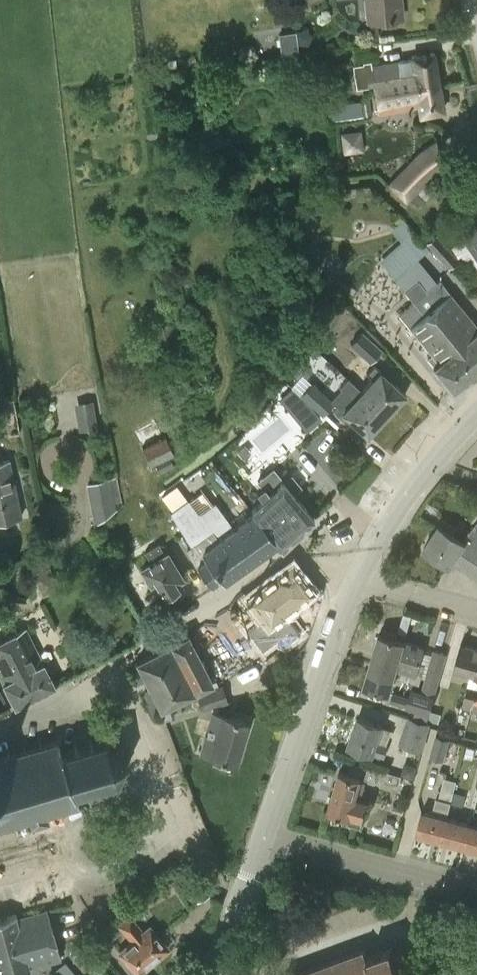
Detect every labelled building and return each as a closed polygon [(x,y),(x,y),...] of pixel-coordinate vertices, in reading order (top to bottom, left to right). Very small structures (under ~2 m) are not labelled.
[(368,21),(403,17),(401,0),(366,0),(368,21)] [(299,52),(296,33),(279,35),(281,54),(299,52)] [(371,65),(375,91),(439,81),(434,52),(411,56),(412,59),(371,65)] [(439,81),(375,91),(379,114),(419,107),(421,115),(443,111),(439,81)] [(332,119),(363,115),(367,115),(365,102),(331,107),(332,119)] [(387,183),(405,202),(411,197),(419,205),(433,191),(424,181),(429,177),(412,159),(387,183)] [(476,261),(476,227),(461,237),(476,261)] [(395,279),(408,268),(429,249),(412,229),(401,238),(405,243),(382,264),(395,279)] [(452,266),(461,257),(439,234),(429,242),(452,266)] [(476,370),(476,324),(451,293),(440,279),(427,290),(419,279),(405,291),(414,301),(425,314),(473,373),(476,370)] [(425,314),(414,301),(399,313),(410,326),(409,327),(432,355),(427,359),(434,367),(453,389),(473,373),(425,314)] [(349,344),(370,363),(383,349),(362,331),(349,344)] [(373,379),(361,391),(387,414),(406,393),(380,370),(374,365),(367,373),(373,379)] [(341,388),(332,399),(335,402),(334,403),(343,412),(368,435),(387,414),(361,391),(347,378),(339,386),(341,388)] [(314,383),(301,397),(322,416),(334,403),(335,402),(332,399),(314,383)] [(304,400),(293,388),(281,398),(292,410),(304,400)] [(92,399),(74,401),(78,429),(96,426),(92,399)] [(175,453),(184,449),(175,434),(167,438),(165,436),(168,434),(160,416),(135,429),(143,446),(143,447),(151,466),(170,457),(175,454),(175,453)] [(9,460),(0,462),(0,521),(22,516),(9,460)] [(253,509),(255,513),(278,543),(282,549),(298,533),(315,518),(295,494),(303,487),(291,474),(284,481),(273,468),(257,481),(263,487),(257,491),(263,500),(253,509)] [(94,526),(117,509),(111,478),(86,484),(94,526)] [(223,582),(278,543),(255,513),(234,529),(215,502),(198,515),(189,502),(172,512),(192,546),(187,549),(197,564),(196,565),(210,584),(220,577),(223,582)] [(423,549),(450,567),(453,563),(476,580),(476,523),(464,542),(439,525),(423,549)] [(179,587),(176,583),(183,578),(168,553),(165,554),(159,543),(145,552),(151,563),(141,569),(151,584),(156,581),(165,596),(167,594),(170,595),(176,590),(177,588),(179,587)] [(292,562),(247,597),(249,599),(284,644),(300,632),(285,614),(314,591),(292,562)] [(412,632),(416,613),(407,611),(402,630),(412,632)] [(26,629),(0,642),(0,677),(15,707),(55,687),(55,686),(26,629)] [(379,634),(371,661),(396,669),(410,673),(422,676),(425,664),(420,662),(423,652),(424,647),(417,645),(397,639),(379,634)] [(161,710),(162,714),(172,709),(170,705),(188,696),(194,693),(205,687),(213,683),(188,635),(137,661),(137,662),(161,710)] [(454,671),(476,677),(476,648),(461,644),(454,671)] [(425,677),(439,682),(448,654),(433,649),(432,654),(425,677)] [(396,669),(371,661),(364,685),(390,693),(394,677),(396,669)] [(256,665),(239,673),(246,689),(263,681),(256,665)] [(419,683),(422,676),(410,673),(408,680),(419,683)] [(393,692),(390,702),(430,714),(435,695),(439,682),(425,677),(421,691),(412,689),(411,689),(409,697),(404,695),(393,692)] [(229,702),(223,685),(215,687),(207,691),(197,694),(203,711),(211,708),(229,702)] [(461,709),(471,711),(476,692),(476,688),(468,685),(461,709)] [(249,722),(221,713),(213,711),(212,711),(201,752),(236,763),(249,722)] [(428,722),(412,717),(408,716),(398,743),(423,751),(431,723),(428,722)] [(377,741),(383,726),(359,718),(349,747),(372,755),(373,754),(384,758),(389,745),(377,741)] [(122,778),(119,776),(124,765),(128,765),(128,761),(125,761),(121,749),(124,746),(122,743),(119,746),(107,739),(108,736),(104,735),(103,738),(93,741),(91,738),(88,739),(89,743),(78,746),(77,743),(73,744),(74,747),(62,751),(61,748),(60,749),(58,743),(61,739),(59,738),(57,740),(43,744),(42,741),(39,742),(39,745),(27,749),(26,746),(23,747),(23,750),(10,754),(9,751),(6,752),(7,755),(0,757),(0,829),(12,825),(13,827),(15,827),(14,825),(28,821),(29,823),(31,829),(49,823),(47,817),(48,817),(47,815),(61,811),(62,813),(65,812),(64,810),(80,805),(82,806),(83,803),(79,802),(76,795),(77,795),(77,792),(88,789),(89,791),(93,790),(91,787),(103,784),(104,787),(107,786),(106,783),(118,779),(120,781),(122,778)] [(451,740),(435,735),(429,757),(445,761),(451,740)] [(349,817),(348,821),(362,825),(369,800),(357,797),(362,779),(381,784),(381,781),(399,786),(402,776),(353,762),(349,775),(339,772),(328,810),(349,817)] [(422,811),(415,834),(441,841),(447,818),(451,803),(454,793),(457,781),(445,778),(439,799),(436,798),(432,814),(422,811)] [(454,793),(451,803),(463,806),(466,795),(454,793)] [(447,818),(441,841),(464,847),(470,824),(447,818)] [(464,847),(476,851),(476,826),(470,824),(464,847)] [(31,967),(61,959),(47,909),(17,918),(17,915),(0,920),(0,974),(3,974),(31,967)] [(131,942),(119,953),(138,974),(139,974),(168,948),(150,926),(144,931),(130,915),(117,925),(118,926),(105,935),(110,941),(122,931),(131,942)] [(401,974),(405,973),(408,966),(404,955),(397,953),(394,954),(391,947),(368,956),(365,948),(293,974),(401,974)] [(66,962),(53,972),(55,974),(76,974),(66,962)]
